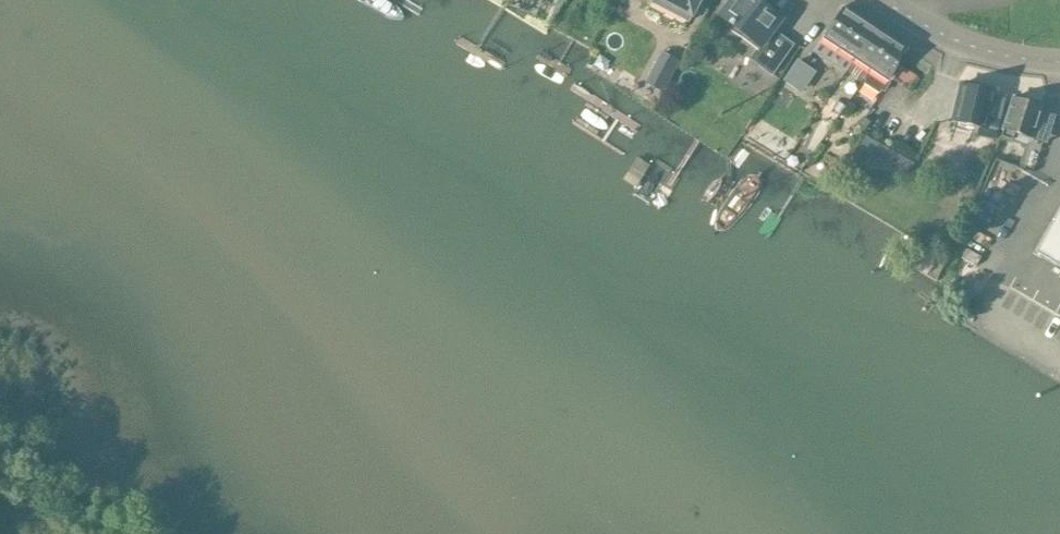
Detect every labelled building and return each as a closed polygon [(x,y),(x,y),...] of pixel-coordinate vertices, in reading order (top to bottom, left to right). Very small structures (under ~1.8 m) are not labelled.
[(691,15),(699,0),(663,0),(691,15)] [(781,19),(756,0),(730,0),(718,17),(758,46),(749,58),(771,75),(794,45),(774,29),(781,19)] [(843,6),(822,38),(838,48),(854,59),(874,30),(868,27),(870,24),(860,17),(849,10),(847,12),(843,9),(844,7),(843,6)] [(854,59),(846,71),(861,81),(864,77),(869,69),(870,69),(890,38),(880,31),(878,33),(874,30),(854,59)] [(869,69),(864,77),(867,79),(865,82),(879,91),(881,88),(883,90),(889,82),(892,78),(891,78),(905,52),(906,51),(905,50),(904,51),(901,49),(901,48),(900,47),(901,45),(890,38),(870,69),(869,69)] [(676,59),(662,52),(647,79),(661,86),(676,59)] [(798,60),(783,81),(802,94),(804,91),(817,73),(803,63),(798,60)] [(911,92),(916,84),(919,78),(899,65),(891,79),(911,92)] [(993,138),(1002,100),(991,97),(993,91),(978,88),(978,84),(966,82),(965,85),(961,84),(952,122),(976,128),(975,134),(993,138)] [(831,108),(840,114),(847,102),(838,97),(831,108)] [(1014,133),(1035,140),(1046,108),(1041,106),(1038,105),(1038,102),(1027,98),(1026,101),(1013,97),(1000,136),(1011,140),(1014,133)] [(858,127),(865,131),(870,122),(864,118),(858,127)] [(1034,253),(1059,268),(1059,208),(1034,253)] [(981,257),(967,249),(961,258),(976,266),(981,257)]
